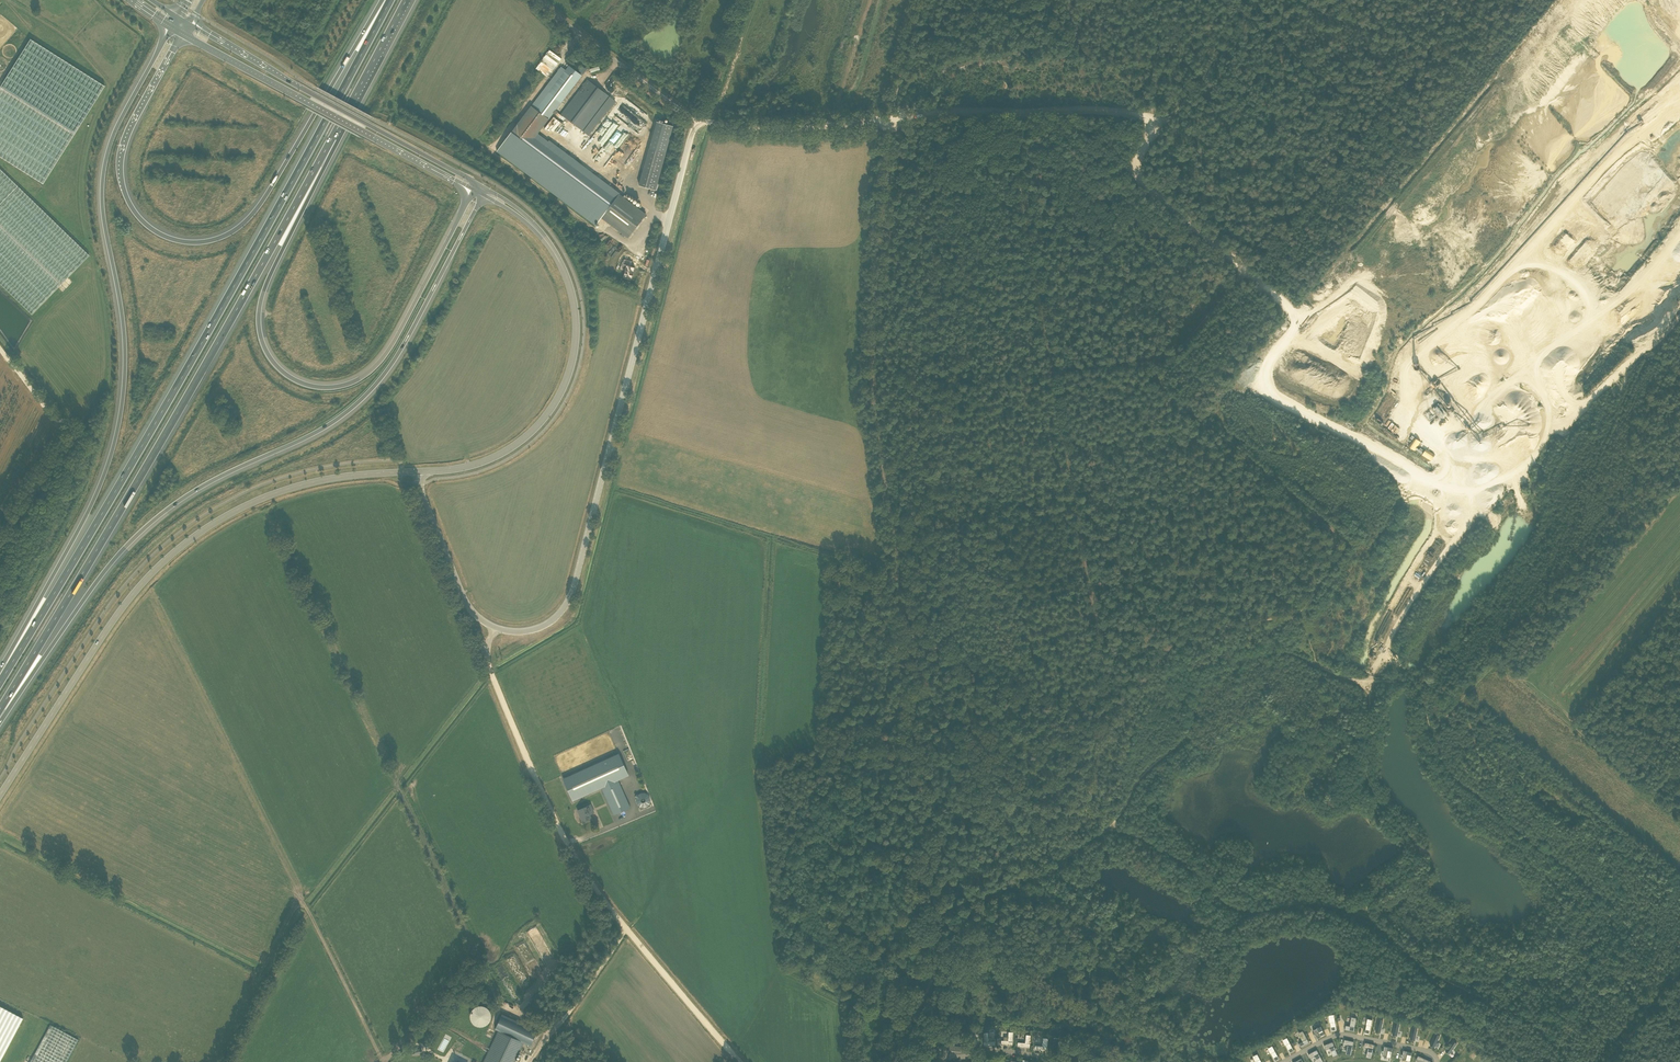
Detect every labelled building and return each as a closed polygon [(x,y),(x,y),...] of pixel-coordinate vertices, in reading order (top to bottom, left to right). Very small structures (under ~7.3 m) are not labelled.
[(43,183),(105,86),(30,39),(3,82),(0,87),(0,156),(43,183)] [(548,77),(562,58),(549,49),(536,68),(548,77)] [(602,217),(619,194),(620,193),(549,140),(548,141),(538,133),(548,119),(549,119),(576,84),(578,81),(579,80),(582,75),(569,65),(566,70),(562,67),(533,107),(531,105),(520,120),(502,143),(513,151),(511,153),(515,155),(516,154),(520,157),(520,156),(557,184),(556,185),(601,219),(602,217)] [(587,79),(561,114),(589,135),(606,113),(607,114),(617,101),(616,100),(587,79)] [(622,105),(617,111),(632,124),(638,117),(622,105)] [(657,123),(639,185),(655,190),(673,127),(657,123)] [(593,134),(603,143),(610,136),(600,127),(593,134)] [(635,153),(635,145),(623,145),(623,148),(628,148),(628,153),(635,153)] [(36,310),(89,255),(0,168),(0,284),(32,314),(36,310)] [(619,194),(602,217),(622,233),(621,235),(624,237),(625,235),(628,238),(646,214),(619,194)] [(637,254),(628,252),(626,262),(624,270),(627,271),(636,273),(639,260),(636,259),(637,254)] [(626,290),(624,294),(634,298),(636,294),(626,290)] [(1432,408),(1432,409),(1434,411),(1439,417),(1440,418),(1447,413),(1442,407),(1443,407),(1441,404),(1440,405),(1438,403),(1432,408)] [(1391,422),(1388,428),(1397,433),(1400,427),(1391,422)] [(1415,436),(1408,446),(1415,450),(1421,441),(1415,436)] [(1432,461),(1436,454),(1426,449),(1422,455),(1432,461)] [(573,800),(602,787),(614,814),(630,807),(618,780),(628,775),(618,753),(563,778),(573,800)] [(647,791),(635,795),(639,808),(651,804),(647,791)] [(591,804),(583,808),(578,810),(579,814),(580,814),(581,816),(580,816),(583,823),(592,819),(590,814),(594,812),(591,804)] [(475,1004),(469,1021),(487,1027),(493,1010),(475,1004)] [(23,1017),(0,1005),(0,1061),(23,1017)] [(1346,1025),(1345,1029),(1354,1031),(1357,1017),(1351,1016),(1350,1025),(1346,1025)] [(523,1023),(516,1038),(523,1041),(531,1045),(537,1030),(523,1023)] [(30,1061),(66,1061),(78,1040),(50,1025),(30,1061)] [(1321,1025),(1313,1029),(1317,1038),(1325,1034),(1321,1025)] [(523,1041),(516,1038),(499,1030),(484,1061),(514,1061),(523,1041)] [(1303,1030),(1298,1033),(1302,1041),(1299,1043),(1301,1047),(1309,1042),(1303,1030)] [(930,1034),(928,1038),(939,1044),(945,1033),(941,1031),(938,1038),(930,1034)] [(1001,1045),(1012,1045),(1013,1032),(1008,1031),(1008,1040),(1001,1040),(1001,1045)] [(983,1032),(983,1046),(995,1045),(995,1041),(988,1041),(988,1032),(983,1032)] [(1436,1033),(1430,1045),(1435,1047),(1440,1035),(1436,1033)] [(1017,1046),(1030,1047),(1031,1035),(1026,1034),(1025,1042),(1018,1042),(1017,1046)] [(960,1051),(961,1046),(954,1046),(954,1038),(950,1037),(949,1050),(960,1051)] [(1035,1045),(1035,1049),(1047,1050),(1048,1038),(1043,1037),(1042,1046),(1035,1045)] [(1287,1037),(1283,1039),(1290,1053),(1294,1050),(1287,1037)] [(1344,1039),(1344,1044),(1347,1045),(1346,1054),(1351,1055),(1354,1041),(1344,1039)] [(1453,1040),(1445,1051),(1449,1054),(1457,1043),(1453,1040)] [(1333,1041),(1324,1045),(1326,1049),(1330,1048),(1333,1056),(1338,1054),(1333,1041)] [(935,1053),(937,1049),(924,1042),(922,1047),(928,1051),(929,1050),(935,1053)] [(1365,1042),(1364,1047),(1368,1047),(1366,1057),(1371,1058),(1374,1044),(1365,1042)] [(1273,1045),(1268,1047),(1275,1061),(1280,1058),(1273,1045)] [(1384,1046),(1383,1055),(1391,1057),(1393,1047),(1384,1046)] [(1309,1054),(1311,1058),(1314,1056),(1318,1061),(1323,1061),(1324,1061),(1317,1049),(1309,1054)] [(1404,1050),(1402,1059),(1410,1060),(1412,1051),(1404,1050)] [(1065,1051),(1066,1061),(1077,1061),(1077,1051),(1065,1051)] [(1253,1055),(1257,1061),(1262,1061),(1257,1053),(1253,1055)]
